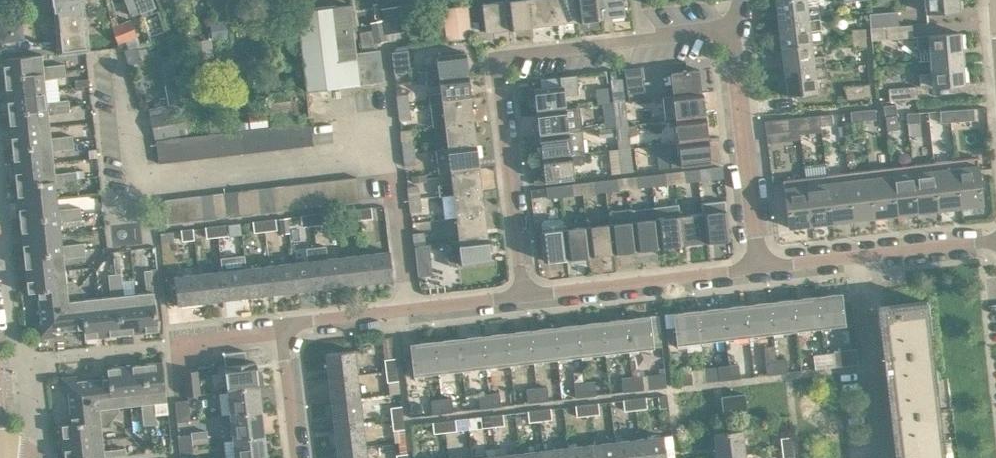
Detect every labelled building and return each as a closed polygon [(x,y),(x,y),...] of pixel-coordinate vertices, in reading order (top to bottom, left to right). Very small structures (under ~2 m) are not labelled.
[(115,32),(89,35),(85,1),(87,1),(87,0),(53,0),(60,54),(117,47),(115,32)] [(131,15),(140,11),(135,0),(126,0),(131,15)] [(140,11),(140,13),(155,7),(153,0),(135,0),(140,11)] [(482,3),(486,32),(509,29),(506,0),(493,2),(493,0),(482,0),(482,3)] [(506,0),(509,29),(532,27),(529,0),(506,0)] [(532,27),(555,24),(552,0),(529,0),(532,27)] [(555,24),(578,21),(576,0),(552,0),(555,24)] [(578,21),(601,19),(599,0),(576,0),(578,21)] [(625,16),(624,0),(599,0),(601,19),(625,16)] [(777,23),(819,18),(818,0),(775,0),(777,23)] [(926,11),(959,9),(958,0),(925,0),(926,11)] [(304,54),(308,89),(384,80),(383,72),(381,49),(378,49),(362,51),(357,51),(351,2),(298,7),(303,54),(304,54)] [(409,2),(381,7),(386,32),(414,27),(409,2)] [(428,38),(447,36),(447,39),(471,36),(470,31),(479,30),(478,20),(469,21),(467,5),(443,8),(443,9),(428,11),(430,24),(427,25),(428,38)] [(870,27),(898,25),(897,11),(869,13),(870,27)] [(822,42),(821,29),(819,18),(777,23),(780,47),(812,43),(822,42)] [(113,26),(115,32),(118,42),(137,35),(132,19),(113,26)] [(225,36),(223,20),(210,22),(212,38),(225,36)] [(373,31),(376,41),(386,39),(382,20),(370,22),(371,29),(372,29),(373,31)] [(2,40),(23,37),(21,22),(0,24),(2,40)] [(898,25),(870,27),(871,39),(912,36),(911,24),(898,25)] [(852,39),(866,37),(865,27),(851,28),(852,39)] [(359,31),(362,51),(378,49),(373,31),(372,29),(371,29),(359,31)] [(929,60),(962,57),(961,34),(916,37),(917,48),(928,48),(929,60)] [(866,37),(852,39),(852,47),(866,46),(866,37)] [(192,59),(212,57),(210,39),(190,42),(192,59)] [(780,47),(782,71),(825,66),(823,55),(813,56),(812,43),(780,47)] [(410,70),(408,49),(392,51),(395,72),(410,70)] [(426,69),(427,80),(439,79),(468,75),(465,51),(436,54),(438,68),(426,69)] [(43,52),(2,57),(3,63),(4,76),(66,69),(66,63),(45,65),(43,52)] [(964,84),(963,59),(962,57),(929,60),(930,73),(919,74),(920,87),(964,84)] [(194,61),(197,78),(216,75),(214,58),(194,61)] [(164,84),(174,82),(171,69),(170,62),(160,64),(161,71),(164,84)] [(641,66),(623,68),(626,93),(644,91),(641,66)] [(825,66),(782,71),(785,95),(816,92),(815,78),(826,77),(825,66)] [(66,69),(4,76),(6,94),(47,89),(45,79),(67,76),(66,69)] [(670,72),(673,96),(701,93),(699,69),(670,72)] [(429,93),(430,103),(442,102),(442,101),(471,98),(468,75),(439,79),(441,92),(429,93)] [(566,109),(564,96),(579,95),(576,76),(560,77),(561,86),(534,89),(537,112),(566,109)] [(88,78),(75,80),(75,86),(89,85),(88,78)] [(622,79),(611,80),(612,91),(623,90),(622,79)] [(869,83),(845,86),(846,98),(870,96),(869,83)] [(916,85),(888,88),(889,100),(917,97),(916,85)] [(47,89),(6,94),(8,112),(70,105),(70,99),(48,101),(47,89)] [(613,103),(624,102),(623,90),(612,91),(613,103)] [(398,106),(409,105),(408,93),(397,94),(398,106)] [(701,93),(673,96),(676,119),(704,116),(701,93)] [(442,101),(442,102),(445,124),(474,121),(471,98),(442,101)] [(271,124),(294,122),(291,99),(269,102),(271,124)] [(624,102),(613,103),(614,110),(603,111),(604,115),(625,113),(624,102)] [(883,104),(884,115),(896,114),(895,103),(883,104)] [(70,105),(8,112),(10,130),(50,125),(48,115),(71,112),(70,105)] [(409,105),(398,106),(399,119),(411,118),(409,105)] [(156,138),(187,132),(182,107),(151,114),(156,138)] [(566,109),(537,112),(540,135),(581,130),(578,107),(566,109)] [(971,108),(949,110),(950,122),(972,120),(971,108)] [(863,121),(875,120),(874,109),(862,110),(863,121)] [(862,110),(850,111),(851,121),(863,121),(862,110)] [(939,111),(940,123),(950,122),(949,110),(939,111)] [(820,124),(832,123),(831,112),(819,113),(820,124)] [(616,126),(627,124),(625,113),(604,115),(605,127),(611,126),(616,126)] [(819,113),(807,114),(808,124),(820,124),(819,113)] [(906,114),(907,124),(919,123),(918,113),(906,114)] [(250,129),(260,128),(269,127),(267,116),(247,119),(249,129),(250,129)] [(676,119),(678,142),(707,138),(704,116),(676,119)] [(786,116),(764,117),(765,129),(787,127),(786,116)] [(208,134),(209,134),(219,132),(221,132),(220,120),(207,121),(208,134)] [(477,145),(474,121),(445,124),(447,148),(477,145)] [(301,123),(303,145),(314,144),(312,122),(301,123)] [(291,124),(293,146),(303,145),(301,123),(291,124)] [(635,123),(627,124),(628,136),(636,135),(635,123)] [(280,125),(283,147),(293,146),(291,124),(280,125)] [(627,124),(616,126),(617,137),(628,136),(627,124)] [(50,125),(10,130),(12,148),(74,141),(73,136),(51,138),(50,125)] [(270,127),(273,149),(283,147),(280,125),(270,127)] [(605,127),(598,128),(599,137),(612,135),(611,126),(605,127)] [(273,149),(270,127),(269,127),(260,128),(262,150),(273,149)] [(262,150),(260,128),(250,129),(252,151),(262,150)] [(239,130),(242,152),(252,151),(250,129),(249,129),(239,130)] [(229,131),(232,153),(242,152),(239,130),(229,131)] [(542,158),(582,153),(583,153),(581,130),(540,135),(542,158)] [(219,132),(221,154),(232,153),(229,131),(221,132),(219,132)] [(209,134),(211,156),(221,154),(219,132),(209,134)] [(198,135),(201,157),(211,156),(209,134),(208,134),(198,135)] [(188,136),(191,158),(201,157),(198,135),(188,136)] [(178,137),(180,159),(191,158),(188,136),(178,137)] [(618,149),(629,147),(628,136),(617,137),(618,149)] [(168,138),(170,160),(180,159),(178,137),(168,138)] [(170,160),(168,138),(157,140),(159,161),(170,160)] [(678,142),(668,143),(671,166),(709,162),(707,138),(678,142)] [(403,153),(415,152),(413,139),(402,140),(403,153)] [(74,141),(12,148),(14,166),(54,161),(53,151),(74,148),(74,141)] [(435,150),(437,162),(438,172),(450,170),(479,167),(477,145),(447,148),(435,150)] [(629,147),(618,149),(620,161),(631,160),(629,147)] [(415,152),(403,153),(405,165),(416,164),(415,152)] [(574,178),(572,164),(584,162),(582,153),(542,158),(545,182),(574,178)] [(647,157),(635,158),(637,170),(648,168),(647,157)] [(978,157),(955,160),(961,207),(983,205),(978,157)] [(631,160),(620,161),(621,172),(632,171),(631,160)] [(955,160),(934,162),(939,210),(961,207),(955,160)] [(54,161),(14,166),(16,184),(78,177),(78,176),(77,171),(55,174),(54,161)] [(825,162),(804,164),(805,178),(811,225),(832,222),(826,175),(825,162)] [(934,162),(912,165),(918,212),(939,210),(934,162)] [(912,165),(891,167),(896,215),(918,212),(912,165)] [(440,194),(453,193),(482,190),(479,167),(450,170),(451,182),(438,184),(440,194)] [(891,167),(869,170),(875,217),(896,215),(891,167)] [(697,169),(698,180),(711,179),(709,168),(697,169)] [(698,180),(697,169),(684,171),(686,182),(698,180)] [(869,170),(848,173),(853,220),(875,217),(869,170)] [(651,174),(652,185),(665,184),(663,172),(651,174)] [(848,173),(826,175),(832,222),(853,220),(848,173)] [(652,185),(651,174),(638,175),(638,176),(628,177),(630,188),(652,185)] [(349,177),(351,202),(361,201),(358,176),(349,177)] [(78,177),(16,184),(18,202),(58,197),(57,187),(79,185),(78,177)] [(336,179),(338,203),(351,202),(349,177),(336,179)] [(605,179),(607,191),(618,189),(617,177),(605,179)] [(805,178),(783,180),(788,228),(811,225),(805,178)] [(323,180),(326,205),(338,203),(336,179),(323,180)] [(607,191),(605,179),(592,180),(593,192),(607,191)] [(311,182),(313,206),(326,205),(323,180),(311,182)] [(298,183),(300,208),(313,206),(311,182),(298,183)] [(285,185),(288,209),(300,208),(298,183),(285,185)] [(559,185),(560,196),(572,195),(571,184),(559,185)] [(274,186),(277,210),(288,209),(285,185),(274,186)] [(409,198),(420,197),(419,185),(407,186),(409,198)] [(560,196),(559,185),(546,187),(547,198),(560,196)] [(262,187),(265,212),(277,210),(274,186),(262,187)] [(250,189),(253,213),(265,212),(262,187),(250,189)] [(237,190),(240,215),(253,213),(250,189),(237,190)] [(226,192),(229,216),(240,215),(237,190),(226,192)] [(485,213),(482,190),(453,193),(456,217),(485,213)] [(229,216),(226,192),(214,193),(217,218),(229,216)] [(201,194),(204,219),(217,218),(214,193),(201,194)] [(190,196),(193,220),(204,219),(201,194),(190,196)] [(177,197),(180,222),(193,220),(190,196),(177,197)] [(58,197),(18,202),(20,220),(81,213),(81,207),(59,210),(58,197)] [(165,199),(168,223),(180,222),(177,197),(165,199)] [(420,197),(409,198),(410,211),(422,210),(420,197)] [(725,200),(701,202),(702,212),(706,241),(729,238),(726,209),(725,200)] [(678,205),(655,208),(656,218),(659,247),(683,244),(679,215),(678,205)] [(360,208),(361,218),(372,217),(371,207),(360,208)] [(361,218),(360,208),(348,209),(349,220),(361,218)] [(655,208),(632,210),(633,220),(637,249),(659,247),(656,218),(655,208)] [(632,209),(609,211),(609,214),(611,223),(614,252),(637,249),(633,220),(632,210),(632,209)] [(312,213),(314,225),(325,223),(323,212),(312,213)] [(702,212),(679,215),(683,244),(705,241),(706,241),(702,212)] [(81,213),(20,220),(22,238),(61,233),(60,222),(82,220),(81,213)] [(314,225),(312,213),(300,215),(301,226),(314,225)] [(485,213),(456,217),(458,240),(488,236),(485,213)] [(288,228),(286,216),(278,217),(280,229),(288,228)] [(543,231),(540,231),(543,260),(567,257),(564,228),(562,219),(562,218),(561,217),(560,217),(544,219),(543,219),(543,220),(542,220),(542,221),(543,231)] [(265,219),(266,230),(277,229),(275,218),(265,219)] [(266,230),(265,219),(252,220),(254,232),(266,230)] [(217,224),(219,236),(229,235),(228,223),(217,224)] [(611,223),(587,226),(591,255),(614,252),(611,223)] [(219,236),(217,224),(205,226),(206,237),(219,236)] [(587,226),(564,228),(567,257),(590,255),(591,255),(587,226)] [(192,228),(181,229),(182,240),(194,238),(192,228)] [(159,231),(160,240),(173,239),(171,230),(169,230),(160,231),(159,231)] [(414,245),(425,243),(424,231),(413,233),(414,245)] [(61,233),(22,238),(24,256),(85,249),(85,243),(63,246),(61,233)] [(449,264),(461,263),(461,264),(491,260),(488,236),(458,240),(451,240),(449,243),(450,252),(453,254),(453,255),(448,256),(449,264)] [(425,243),(414,245),(416,258),(427,256),(425,243)] [(316,246),(321,287),(345,284),(342,257),(327,258),(326,245),(316,246)] [(307,261),(294,262),(297,290),(321,287),(316,246),(306,247),(307,261)] [(85,249),(24,256),(26,274),(65,269),(64,258),(86,255),(85,249)] [(390,251),(365,254),(369,281),(393,279),(390,251)] [(365,254),(342,257),(345,284),(369,281),(365,254)] [(294,262),(270,265),(274,293),(297,290),(294,262)] [(270,265),(247,268),(250,296),(274,293),(270,265)] [(223,271),(226,298),(250,296),(247,268),(223,271)] [(65,269),(26,274),(28,292),(38,291),(67,288),(67,281),(65,269)] [(42,324),(36,325),(38,341),(55,339),(54,333),(86,329),(87,338),(110,336),(158,330),(153,279),(158,279),(157,269),(145,271),(147,292),(125,295),(122,273),(121,273),(114,274),(110,274),(109,275),(110,288),(111,296),(110,296),(90,299),(89,292),(73,281),(67,281),(67,288),(38,291),(42,324)] [(199,273),(202,301),(226,298),(223,271),(199,273)] [(178,304),(202,301),(199,273),(174,276),(178,304)] [(816,295),(820,326),(844,323),(841,292),(816,295)] [(793,297),(796,329),(820,326),(816,295),(793,297)] [(769,300),(773,332),(796,329),(793,297),(769,300)] [(875,306),(877,324),(884,323),(901,457),(944,457),(934,379),(924,299),(885,304),(877,305),(875,306)] [(745,303),(749,335),(773,332),(769,300),(745,303)] [(722,306),(725,337),(749,335),(745,303),(722,306)] [(698,308),(701,340),(725,337),(722,306),(698,308)] [(677,343),(701,340),(698,308),(673,311),(677,343)] [(650,314),(625,317),(629,349),(654,346),(650,314)] [(602,320),(605,352),(629,349),(625,317),(602,320)] [(582,355),(605,352),(602,320),(578,323),(582,355)] [(554,326),(558,357),(582,355),(578,323),(554,326)] [(530,329),(534,360),(558,357),(554,326),(530,329)] [(506,331),(510,363),(534,360),(530,329),(506,331)] [(482,334),(486,366),(510,363),(506,331),(482,334)] [(459,337),(462,369),(486,366),(482,334),(459,337)] [(382,338),(385,359),(384,359),(386,371),(397,370),(392,337),(382,338)] [(438,371),(462,369),(459,337),(435,340),(438,371)] [(414,374),(438,371),(435,340),(410,343),(414,374)] [(329,378),(357,375),(354,350),(326,353),(329,378)] [(823,354),(825,367),(835,366),(833,352),(823,354)] [(825,367),(823,354),(813,355),(815,369),(825,367)] [(776,359),(777,373),(787,372),(786,358),(776,359)] [(777,373),(776,359),(765,361),(767,374),(777,373)] [(226,364),(229,390),(259,387),(258,381),(260,381),(263,378),(262,369),(259,366),(256,367),(256,361),(226,364)] [(114,378),(117,404),(118,407),(141,405),(143,426),(157,424),(155,403),(166,402),(162,363),(107,369),(108,379),(110,379),(114,378)] [(728,365),(730,379),(740,378),(738,364),(728,365)] [(717,366),(718,380),(730,379),(728,365),(717,366)] [(681,384),(692,383),(690,369),(679,371),(681,384)] [(397,370),(386,371),(387,382),(389,381),(391,395),(400,394),(398,380),(397,370)] [(199,393),(197,372),(184,373),(187,395),(199,393)] [(332,402),(360,399),(357,375),(329,378),(332,402)] [(632,376),(634,390),(643,389),(642,375),(632,376)] [(634,390),(632,376),(621,377),(623,391),(634,390)] [(114,378),(110,379),(108,379),(77,382),(77,378),(62,380),(64,394),(69,394),(71,410),(117,404),(114,378)] [(585,381),(586,396),(596,395),(594,380),(585,381)] [(586,396),(585,381),(574,383),(575,397),(586,396)] [(537,387),(539,401),(548,400),(546,386),(537,387)] [(231,414),(261,411),(259,387),(229,390),(231,414)] [(539,401),(537,387),(526,388),(528,403),(539,401)] [(489,393),(491,407),(501,406),(499,391),(489,393)] [(491,407),(489,393),(478,394),(480,408),(491,407)] [(400,394),(391,395),(393,406),(390,407),(391,419),(403,418),(401,405),(400,394)] [(723,411),(746,408),(747,408),(745,394),(722,396),(723,411)] [(442,398),(443,413),(453,411),(451,397),(442,398)] [(635,398),(636,409),(647,408),(646,397),(635,398)] [(443,413),(442,398),(430,400),(432,414),(443,413)] [(636,409),(635,398),(623,400),(624,410),(636,409)] [(360,399),(332,402),(335,426),(363,422),(360,399)] [(188,400),(175,401),(177,421),(190,420),(188,400)] [(587,403),(588,415),(599,413),(598,402),(587,403)] [(588,415),(587,403),(575,405),(576,416),(588,415)] [(106,429),(110,424),(118,413),(118,407),(117,404),(71,410),(72,424),(63,425),(64,437),(102,432),(101,430),(106,429)] [(539,409),(541,420),(552,419),(550,408),(539,409)] [(541,420),(539,409),(515,412),(517,423),(529,422),(541,420)] [(261,411),(231,414),(234,439),(264,436),(261,411)] [(515,412),(502,413),(504,424),(509,423),(509,424),(517,423),(515,412)] [(502,413),(492,415),(493,426),(504,425),(504,424),(502,413)] [(493,426),(492,415),(480,416),(481,427),(493,426)] [(403,418),(391,419),(393,430),(404,428),(403,418)] [(444,420),(445,432),(456,430),(455,419),(444,420)] [(445,432),(444,420),(432,422),(433,433),(445,432)] [(363,422),(335,426),(338,450),(366,446),(363,422)] [(713,433),(716,457),(745,454),(742,429),(713,433)] [(102,432),(64,437),(66,457),(108,457),(125,456),(124,448),(104,450),(102,432)] [(178,445),(192,444),(191,434),(177,435),(178,445)] [(234,439),(236,457),(266,457),(264,436),(234,439)] [(642,457),(667,457),(664,436),(640,439),(642,457)] [(782,449),(793,448),(792,436),(781,438),(782,449)] [(618,457),(642,457),(640,439),(616,441),(618,457)] [(592,444),(593,457),(618,457),(616,441),(592,444)] [(192,444),(178,445),(179,456),(193,454),(192,444)] [(569,457),(593,457),(592,444),(568,447),(569,457)] [(339,457),(367,457),(366,446),(338,450),(339,457)] [(544,450),(545,457),(569,457),(568,447),(544,450)] [(782,449),(783,457),(794,457),(793,448),(782,449)] [(521,457),(545,457),(544,450),(520,453),(521,457)]
